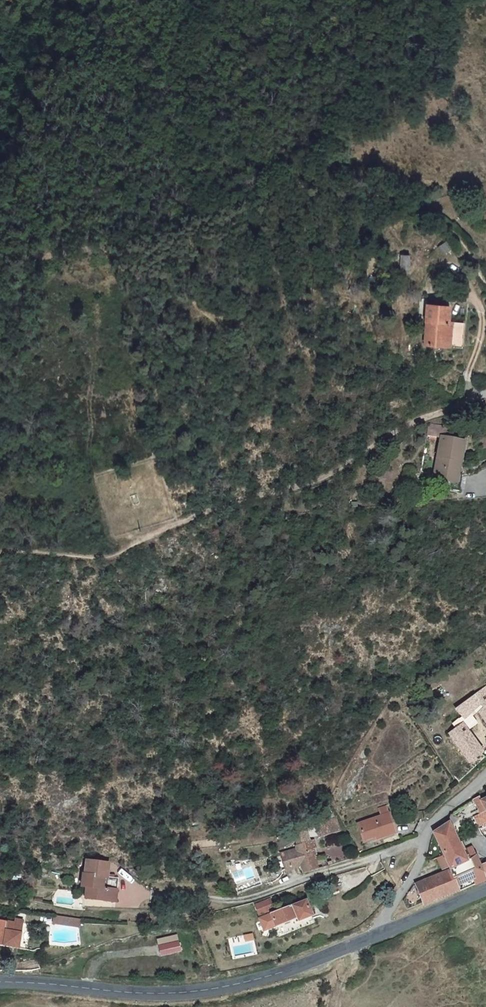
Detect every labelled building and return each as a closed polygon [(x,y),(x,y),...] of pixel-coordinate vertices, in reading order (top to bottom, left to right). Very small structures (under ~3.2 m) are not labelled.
[(471,344),(472,318),(457,318),(458,304),(434,303),(433,318),(439,319),(439,324),(434,323),(434,343),(471,344)] [(449,429),(430,428),(428,440),(436,441),(429,480),(441,482),(440,490),(458,493),(460,476),(456,475),(451,474),(453,460),(459,461),(462,443),(447,439),(449,429)] [(456,710),(463,721),(480,708),(485,716),(485,689),(456,710)] [(449,735),(468,762),(482,752),(463,724),(449,735)] [(473,798),(480,813),(485,811),(485,797),(482,799),(480,793),(473,798)] [(381,815),(359,822),(364,839),(375,836),(377,839),(396,833),(389,812),(387,806),(379,807),(381,815)] [(480,813),(472,816),(477,826),(485,822),(485,811),(480,813)] [(337,814),(315,825),(319,837),(341,830),(337,814)] [(434,833),(434,834),(448,871),(467,862),(466,860),(449,822),(441,828),(434,833)] [(301,866),(304,873),(318,868),(307,829),(295,834),(297,842),(295,842),(298,849),(280,854),(284,870),(301,866)] [(106,869),(107,861),(97,858),(83,859),(83,868),(106,869)] [(448,871),(414,886),(422,903),(456,890),(456,891),(485,879),(485,863),(478,866),(476,861),(468,864),(467,862),(448,871)] [(106,875),(106,869),(83,868),(82,887),(87,888),(86,899),(117,903),(119,876),(106,875)] [(237,894),(265,886),(261,877),(256,879),(238,884),(234,885),(237,894)] [(292,905),(297,916),(299,920),(312,914),(305,899),(292,905)] [(269,901),(254,906),(257,914),(272,909),(269,901)] [(292,905),(259,919),(264,930),(297,916),(292,905)] [(81,920),(56,917),(55,924),(81,927),(81,920)] [(0,920),(0,944),(20,947),(23,919),(14,918),(13,922),(0,920)] [(158,946),(178,942),(176,936),(157,940),(158,946)] [(180,952),(178,942),(158,946),(160,956),(180,952)]
